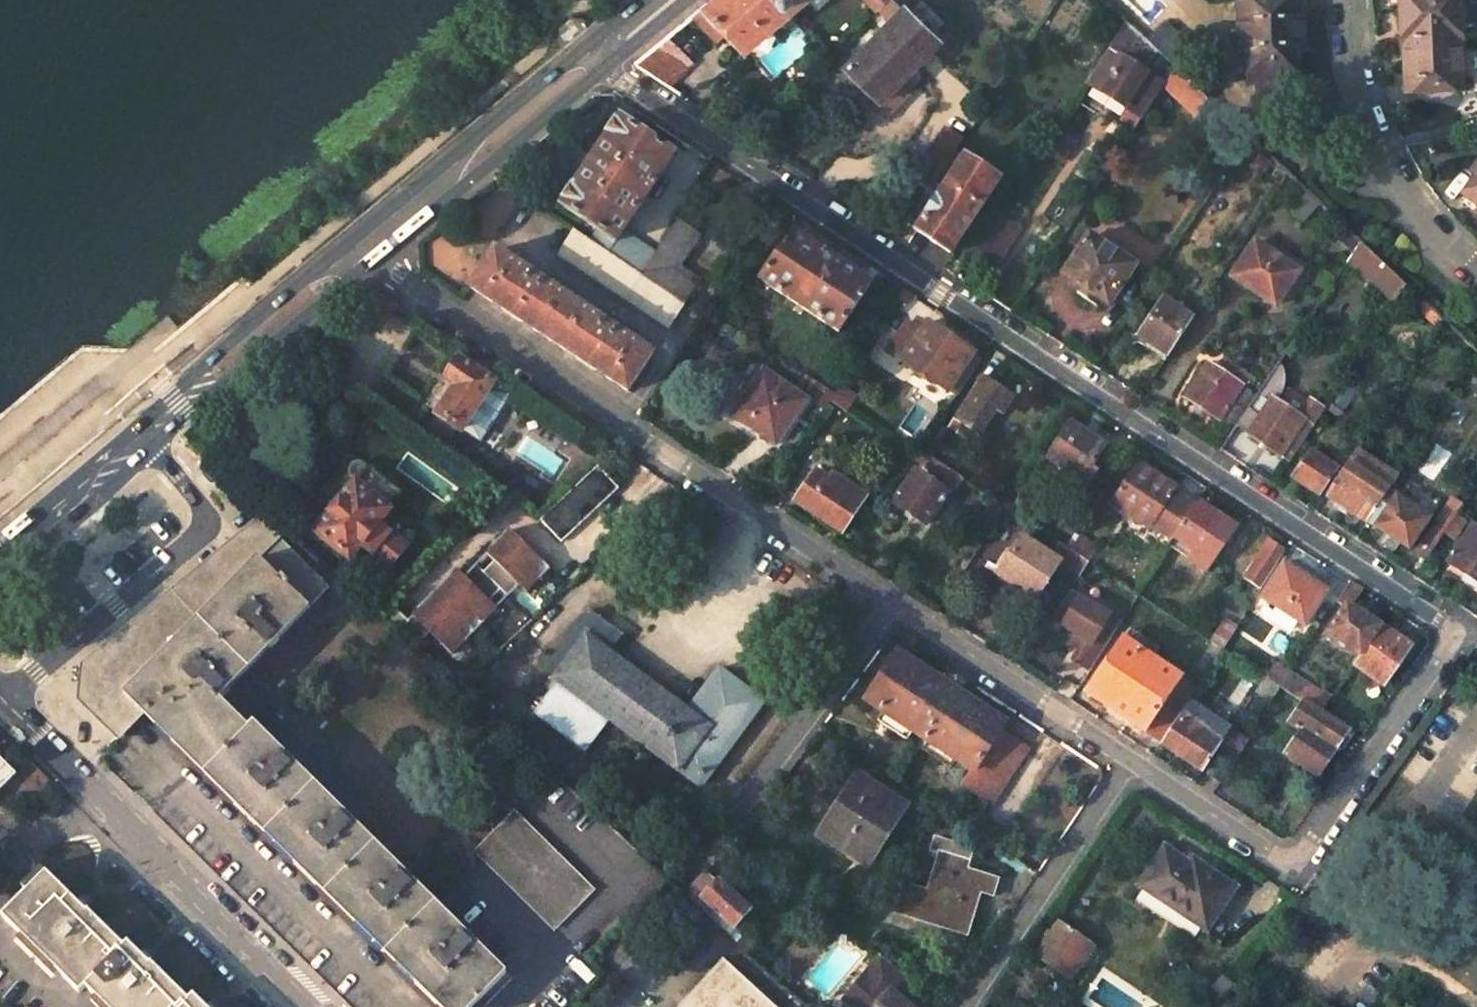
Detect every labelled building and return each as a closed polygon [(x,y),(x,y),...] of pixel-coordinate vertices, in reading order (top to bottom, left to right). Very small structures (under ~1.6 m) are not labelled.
[(902,0),(898,3),(887,15),(842,58),(873,91),(869,94),(877,102),(885,94),(879,89),(936,34),(902,0)] [(868,0),(852,0),(865,14),(874,6),(868,0)] [(896,0),(880,0),(876,4),(887,15),(898,3),(896,0)] [(1271,91),(1286,91),(1285,62),(1295,62),(1294,47),(1303,47),(1302,17),(1293,18),(1292,0),(1245,0),(1245,19),(1235,19),(1236,48),(1245,48),(1246,63),(1255,63),(1257,91),(1271,91)] [(1399,7),(1402,46),(1405,46),(1460,43),(1463,43),(1460,4),(1399,7)] [(1132,29),(1137,24),(1124,13),(1120,18),(1132,29)] [(1166,61),(1184,44),(1161,21),(1143,39),(1166,61)] [(555,47),(560,53),(587,29),(584,25),(567,22),(556,33),(555,47)] [(1150,56),(1118,37),(1089,81),(1132,108),(1155,73),(1143,66),(1150,56)] [(1405,46),(1407,69),(1414,69),(1415,84),(1451,82),(1451,75),(1462,74),(1460,43),(1405,46)] [(1173,67),(1163,82),(1195,110),(1206,98),(1173,67)] [(674,154),(620,118),(562,205),(599,229),(591,242),(639,273),(654,250),(623,231),(674,154)] [(1246,136),(1234,154),(1241,158),(1252,141),(1246,136)] [(1271,159),(1258,152),(1250,164),(1260,171),(1262,169),(1263,171),(1271,159)] [(906,221),(950,250),(998,178),(962,155),(942,187),(933,181),(926,190),(906,221)] [(1468,186),(1476,193),(1476,174),(1468,186)] [(680,300),(696,277),(677,265),(698,234),(674,218),(654,250),(639,273),(680,300)] [(1359,241),(1334,218),(1326,227),(1352,251),(1359,241)] [(1011,240),(990,226),(969,258),(991,272),(1011,240)] [(570,228),(556,251),(666,325),(681,301),(680,300),(639,273),(591,242),(570,228)] [(1131,264),(1087,234),(1061,273),(1106,302),(1131,264)] [(869,287),(791,236),(762,281),(839,331),(869,287)] [(1296,267),(1255,240),(1233,272),(1275,301),(1296,267)] [(1348,256),(1395,296),(1404,283),(1359,241),(1352,251),(1348,256)] [(651,353),(494,250),(468,288),(626,392),(651,353)] [(1192,315),(1162,296),(1138,332),(1168,352),(1192,315)] [(885,351),(917,373),(946,392),(954,397),(956,393),(976,362),(968,357),(969,355),(925,324),(920,331),(904,320),(885,351)] [(497,379),(460,354),(427,402),(463,427),(477,409),(488,394),(497,379)] [(1253,397),(1234,424),(1246,431),(1264,403),(1258,399),(1279,367),(1279,366),(1278,365),(1277,363),(1276,362),(1253,397)] [(1240,385),(1206,363),(1184,394),(1219,417),(1221,415),(1234,424),(1253,397),(1239,387),(1240,385)] [(1264,403),(1246,431),(1277,451),(1282,444),(1291,449),(1320,407),(1305,397),(1295,412),(1273,398),(1274,397),(1275,396),(1276,394),(1277,393),(1278,391),(1278,390),(1279,388),(1280,386),(1280,384),(1281,382),(1281,381),(1281,380),(1281,378),(1281,376),(1281,375),(1281,373),(1280,371),(1280,370),(1280,369),(1279,368),(1279,367),(1258,399),(1264,403)] [(802,397),(759,369),(734,407),(756,423),(751,430),(772,444),(802,397)] [(910,385),(938,404),(946,392),(917,373),(910,385)] [(1010,401),(978,381),(947,428),(972,444),(994,409),(1001,414),(1010,401)] [(1103,448),(1070,426),(1046,461),(1079,482),(1103,448)] [(934,447),(945,432),(938,427),(927,442),(934,447)] [(1337,463),(1312,447),(1293,474),(1318,491),(1337,463)] [(1353,447),(1324,490),(1370,521),(1391,490),(1399,478),(1353,447)] [(912,460),(954,487),(960,478),(918,450),(912,460)] [(367,464),(315,528),(352,556),(361,543),(390,565),(406,544),(380,522),(402,493),(401,489),(371,464),(367,464)] [(614,488),(593,465),(533,520),(554,543),(614,488)] [(1173,492),(1136,467),(1110,506),(1147,531),(1148,528),(1169,542),(1171,539),(1191,509),(1171,495),(1173,492)] [(944,490),(910,469),(889,502),(923,524),(944,490)] [(833,485),(812,471),(791,503),(839,535),(863,498),(836,480),(833,485)] [(1427,514),(1391,490),(1370,521),(1407,545),(1427,514)] [(1002,505),(990,497),(979,513),(991,521),(1002,505)] [(1461,505),(1451,498),(1414,553),(1424,560),(1461,505)] [(1171,539),(1193,553),(1187,563),(1202,574),(1231,531),(1193,506),(1191,509),(1171,539)] [(1058,543),(1074,518),(1062,509),(1053,523),(1037,513),(1029,525),(1058,543)] [(263,520),(140,621),(86,666),(83,697),(121,734),(142,712),(438,1006),(470,1006),(505,972),(253,720),(248,725),(218,698),(330,585),(263,520)] [(1471,522),(1447,560),(1476,579),(1476,526),(1471,522)] [(395,609),(386,618),(416,646),(429,631),(453,653),(467,638),(459,631),(475,614),(482,621),(496,605),(489,599),(500,587),(507,594),(518,582),(525,589),(539,573),(531,566),(540,557),(507,527),(485,552),(492,558),(481,570),(474,563),(463,575),(456,568),(408,621),(395,609)] [(1169,542),(1148,528),(1147,531),(1144,535),(1165,548),(1169,542)] [(1058,543),(1048,556),(1019,537),(993,576),(1032,602),(1056,565),(1074,577),(1084,560),(1068,550),(1058,543)] [(1068,550),(1084,560),(1092,547),(1076,537),(1068,550)] [(1164,550),(1187,563),(1193,553),(1171,539),(1169,542),(1165,548),(1164,550)] [(1281,553),(1267,544),(1244,580),(1258,590),(1281,553)] [(1325,593),(1282,564),(1259,598),(1301,626),(1325,593)] [(1335,602),(1344,608),(1326,636),(1358,658),(1379,628),(1351,609),(1362,592),(1348,583),(1335,602)] [(1076,603),(1063,594),(1047,620),(1059,628),(1076,603)] [(1076,603),(1059,628),(1072,637),(1081,642),(1075,651),(1067,662),(1083,673),(1097,652),(1114,626),(1076,603)] [(560,680),(537,713),(587,751),(611,718),(701,785),(762,701),(718,667),(687,708),(608,649),(619,635),(589,610),(544,668),(560,680)] [(1219,650),(1232,631),(1220,622),(1207,642),(1219,650)] [(1353,665),(1382,683),(1408,647),(1379,628),(1358,658),(1353,665)] [(1072,637),(1066,646),(1075,651),(1081,642),(1072,637)] [(1176,678),(1118,640),(1081,696),(1140,733),(1176,678)] [(460,687),(493,656),(488,651),(454,681),(460,687)] [(1006,722),(898,652),(865,701),(885,715),(910,732),(928,743),(954,761),(972,773),(962,787),(992,807),(1030,750),(1000,730),(1006,722)] [(1298,678),(1288,672),(1278,688),(1277,689),(1285,695),(1296,681),(1298,678)] [(1263,678),(1251,696),(1267,706),(1277,689),(1278,688),(1263,678)] [(1329,699),(1319,693),(1317,696),(1296,681),(1285,695),(1300,704),(1318,715),(1329,699)] [(1334,749),(1346,732),(1318,715),(1300,704),(1289,721),(1300,727),(1334,749)] [(885,715),(880,723),(905,740),(910,732),(885,715)] [(1221,721),(1208,741),(1175,719),(1162,739),(1185,754),(1180,763),(1198,775),(1217,747),(1226,733),(1230,728),(1221,721)] [(1300,727),(1279,758),(1295,769),(1299,764),(1316,775),(1334,749),(1300,727)] [(1217,747),(1223,750),(1205,778),(1215,786),(1243,744),(1226,733),(1217,747)] [(928,743),(922,752),(949,769),(954,761),(928,743)] [(0,758),(0,785),(13,771),(0,758)] [(903,807),(858,778),(821,835),(867,863),(903,807)] [(591,890),(513,812),(475,851),(553,929),(591,890)] [(963,847),(938,839),(934,850),(941,853),(929,891),(904,885),(897,911),(968,932),(980,893),(992,896),(996,880),(958,866),(963,847)] [(1197,873),(1163,851),(1139,888),(1207,933),(1234,891),(1200,868),(1197,873)] [(694,905),(699,899),(732,928),(749,909),(704,870),(682,895),(694,905)] [(45,874),(4,916),(79,992),(85,986),(106,1006),(199,1006),(190,997),(186,1001),(149,963),(146,966),(125,944),(121,948),(85,912),(83,914),(45,874)] [(694,905),(764,970),(781,952),(773,945),(770,948),(758,938),(754,943),(743,933),(741,937),(732,928),(699,899),(694,905)] [(1058,924),(1037,957),(1073,978),(1093,948),(1058,924)] [(718,961),(674,1006),(768,1006),(718,961)] [(900,1001),(894,996),(908,980),(886,961),(871,977),(878,984),(857,1006),(907,1006),(900,1001)] [(1051,982),(1030,969),(1025,978),(1045,991),(1051,982)] [(878,984),(871,977),(846,1003),(850,1006),(857,1006),(878,984)] [(900,1001),(914,986),(908,980),(894,996),(900,1001)] [(1231,994),(1233,998),(1244,1000),(1251,992),(1240,985),(1231,994)]
